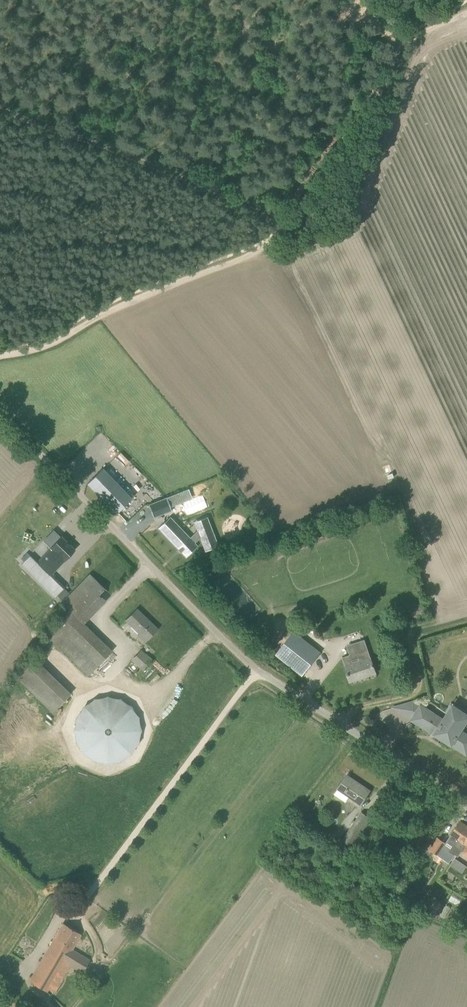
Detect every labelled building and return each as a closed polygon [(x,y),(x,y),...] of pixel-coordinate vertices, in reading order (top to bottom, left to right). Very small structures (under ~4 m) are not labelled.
[(102,468),(87,484),(116,514),(132,498),(102,468)] [(148,504),(153,518),(172,511),(166,497),(148,504)] [(163,523),(158,528),(178,549),(178,550),(181,553),(181,552),(186,557),(199,545),(196,541),(200,537),(206,551),(220,545),(211,524),(197,529),(198,530),(191,536),(171,516),(166,520),(165,520),(163,522),(163,523)] [(46,589),(56,578),(50,572),(63,559),(65,561),(75,549),(62,536),(51,548),(53,550),(39,564),(31,556),(23,565),(46,589)] [(48,631),(83,666),(90,673),(112,651),(84,623),(72,612),(69,609),(48,631)] [(139,635),(146,642),(158,629),(137,609),(126,620),(140,634),(139,635)] [(320,652),(294,632),(276,654),(302,675),(320,652)] [(52,643),(48,647),(59,657),(63,654),(52,643)] [(348,673),(347,673),(350,682),(376,673),(368,649),(342,657),(348,673)] [(131,660),(143,671),(152,661),(141,650),(131,660)] [(35,658),(17,676),(53,711),(70,694),(35,658)] [(73,719),(72,730),(75,740),(80,749),(88,756),(98,759),(108,760),(119,758),(127,752),(134,744),(138,733),(138,722),(135,711),(127,702),(117,696),(106,694),(95,696),(84,701),(77,710),(73,719)] [(442,737),(466,753),(466,712),(451,702),(445,712),(438,706),(436,710),(432,707),(429,712),(422,724),(442,737)] [(338,788),(361,804),(370,791),(347,775),(338,788)] [(343,839),(352,846),(371,818),(362,812),(343,839)] [(460,821),(451,835),(447,841),(453,845),(449,851),(455,855),(459,849),(460,849),(466,839),(466,826),(460,821)] [(446,842),(438,837),(430,849),(437,855),(446,842)] [(439,910),(431,906),(427,913),(435,917),(439,910)] [(31,982),(45,990),(47,991),(60,968),(66,972),(71,965),(82,972),(89,960),(71,949),(81,934),(63,923),(28,980),(31,982)]
